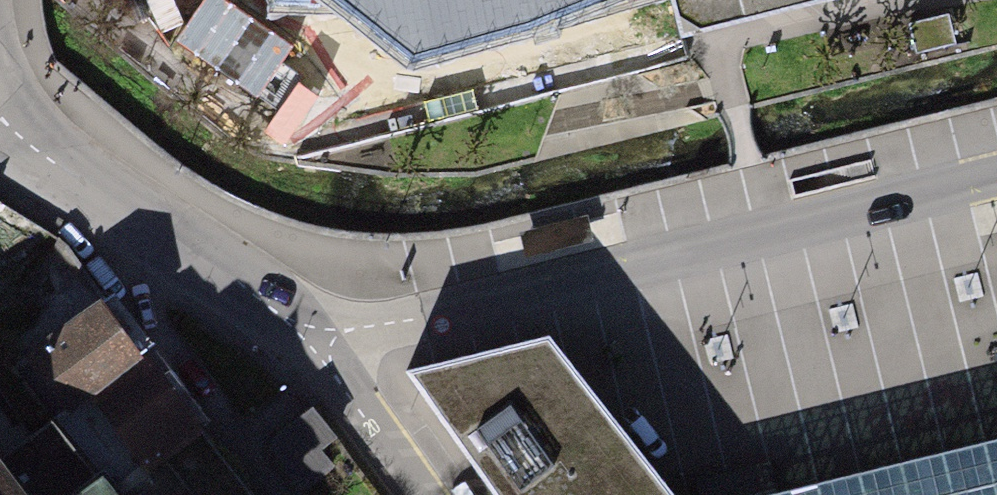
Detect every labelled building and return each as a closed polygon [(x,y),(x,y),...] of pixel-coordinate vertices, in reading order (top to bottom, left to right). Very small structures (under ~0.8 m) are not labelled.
[(635,0),(275,0),(277,5),(341,8),(412,63),(635,0)] [(752,16),(812,0),(747,0),(752,16)] [(907,34),(913,56),(944,47),(938,26),(907,34)] [(522,241),(527,264),(601,247),(596,224),(522,241)] [(105,299),(27,354),(67,409),(147,352),(105,299)] [(198,420),(147,352),(67,409),(56,417),(95,470),(100,466),(110,480),(198,420)] [(755,473),(723,481),(679,402),(655,359),(453,421),(473,451),(503,494),(996,494),(996,414),(755,473)] [(275,436),(269,445),(276,450),(303,489),(332,464),(320,446),(334,433),(314,406),(275,436)] [(110,480),(100,466),(95,470),(56,417),(0,459),(0,494),(122,494),(110,480)]
